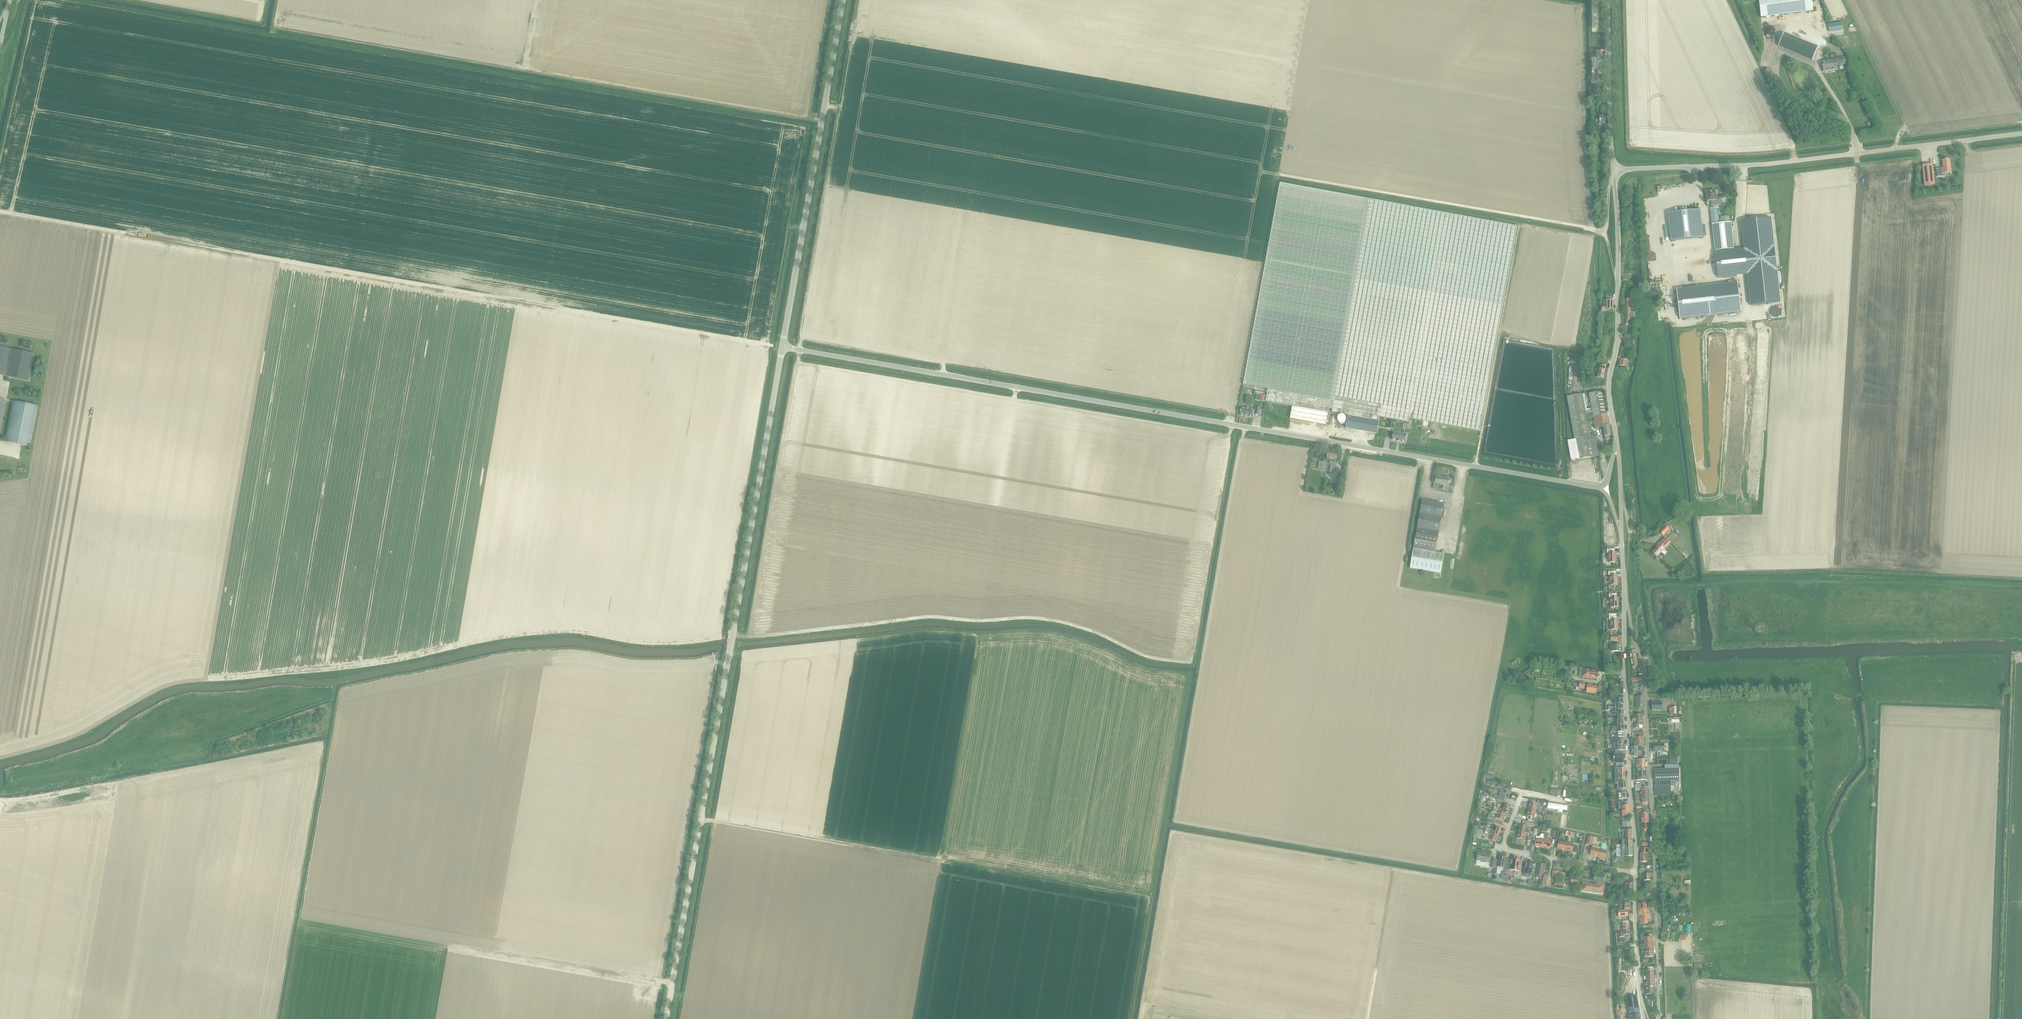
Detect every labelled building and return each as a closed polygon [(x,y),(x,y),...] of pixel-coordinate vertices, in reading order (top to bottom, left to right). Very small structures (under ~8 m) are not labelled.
[(1811,0),(1758,0),(1760,18),(1812,12),(1811,0)] [(1842,22),(1828,23),(1829,32),(1843,30),(1842,22)] [(1812,61),(1818,48),(1784,33),(1778,46),(1812,61)] [(1600,60),(1604,60),(1604,57),(1604,51),(1595,51),(1595,56),(1594,56),(1594,57),(1600,57),(1600,60)] [(1837,60),(1822,62),(1823,72),(1837,70),(1837,65),(1846,64),(1845,57),(1837,58),(1837,60)] [(1768,78),(1773,76),(1769,68),(1764,71),(1768,78)] [(1594,134),(1600,134),(1599,127),(1606,127),(1605,122),(1596,122),(1596,124),(1596,125),(1594,125),(1594,134)] [(1943,168),(1936,169),(1937,177),(1943,176),(1942,173),(1947,173),(1950,172),(1950,168),(1949,160),(1942,160),(1943,168)] [(1932,164),(1922,166),(1924,186),(1934,185),(1932,164)] [(1480,431),(1503,305),(1517,226),(1280,183),(1243,385),(1268,389),(1266,402),(1292,407),(1290,419),(1326,426),(1329,409),(1333,410),(1332,412),(1348,415),(1345,428),(1377,434),(1380,417),(1408,422),(1409,418),(1480,431)] [(1708,201),(1711,201),(1712,206),(1722,205),(1722,199),(1717,200),(1716,191),(1710,192),(1709,191),(1708,191),(1708,192),(1707,192),(1708,201)] [(1699,210),(1667,214),(1670,242),(1703,238),(1699,210)] [(1719,217),(1711,218),(1712,225),(1715,252),(1734,250),(1735,250),(1732,223),(1730,223),(1729,217),(1721,218),(1721,224),(1720,224),(1719,217)] [(1744,250),(1715,253),(1718,278),(1747,275),(1750,306),(1780,302),(1771,219),(1741,222),(1744,250)] [(1676,290),(1680,319),(1741,312),(1737,283),(1677,290),(1676,290)] [(1635,312),(1631,312),(1625,312),(1626,325),(1628,325),(1628,321),(1635,321),(1635,312)] [(28,381),(33,355),(0,349),(0,375),(28,381)] [(1591,379),(1594,380),(1594,381),(1597,381),(1597,380),(1600,381),(1600,378),(1604,379),(1606,367),(1600,365),(1599,369),(1596,368),(1595,372),(1598,373),(1598,377),(1591,376),(1591,379)] [(1589,394),(1592,408),(1593,416),(1607,414),(1603,391),(1589,394)] [(1571,460),(1578,459),(1578,460),(1600,456),(1596,436),(1590,437),(1590,436),(1592,435),(1592,432),(1589,432),(1588,423),(1594,422),(1593,416),(1592,408),(1586,409),(1586,408),(1585,408),(1583,398),(1586,398),(1585,394),(1583,394),(1567,397),(1574,439),(1568,441),(1571,460)] [(37,407),(13,402),(5,441),(29,446),(37,407)] [(1242,408),(1240,415),(1253,418),(1254,414),(1255,414),(1254,415),(1259,416),(1261,409),(1256,408),(1255,410),(1254,410),(1250,409),(1250,408),(1246,407),(1246,408),(1242,408)] [(1593,416),(1594,422),(1595,428),(1603,427),(1609,426),(1607,414),(1593,416)] [(1338,420),(1338,421),(1338,422),(1339,423),(1340,423),(1340,424),(1341,424),(1342,424),(1343,424),(1344,423),(1345,423),(1346,422),(1346,421),(1346,420),(1346,419),(1346,418),(1345,417),(1344,416),(1343,416),(1342,416),(1341,416),(1340,416),(1339,417),(1338,418),(1338,419),(1338,420)] [(1609,426),(1603,427),(1605,437),(1611,436),(1609,426)] [(1394,431),(1392,440),(1396,441),(1396,442),(1401,443),(1401,442),(1405,443),(1407,434),(1394,431)] [(1328,453),(1327,458),(1326,461),(1329,461),(1329,463),(1318,461),(1317,469),(1334,472),(1335,464),(1336,460),(1337,455),(1328,453)] [(1447,485),(1449,479),(1441,477),(1437,476),(1435,483),(1434,483),(1433,489),(1437,489),(1438,483),(1440,484),(1443,485),(1443,489),(1445,489),(1446,485),(1447,485)] [(1435,551),(1444,503),(1423,499),(1414,548),(1410,567),(1441,573),(1444,553),(1435,551)] [(1665,526),(1660,532),(1663,536),(1669,530),(1665,526)] [(1652,553),(1656,557),(1670,543),(1665,538),(1656,547),(1657,548),(1652,553)] [(1614,549),(1607,549),(1607,553),(1608,553),(1608,563),(1616,562),(1615,552),(1614,552),(1614,549)] [(1615,571),(1608,572),(1608,575),(1609,575),(1609,585),(1617,585),(1617,575),(1615,575),(1615,571)] [(1616,594),(1609,594),(1609,598),(1610,597),(1610,607),(1617,607),(1617,597),(1616,597),(1616,594)] [(1608,611),(1609,616),(1609,620),(1610,620),(1610,630),(1618,629),(1617,620),(1616,620),(1616,611),(1608,611)] [(1632,667),(1638,666),(1636,655),(1635,651),(1629,652),(1630,656),(1629,657),(1629,659),(1630,659),(1632,667)] [(1599,677),(1600,674),(1598,674),(1599,671),(1580,669),(1579,677),(1597,679),(1598,677),(1599,677)] [(1580,683),(1577,683),(1573,682),(1573,687),(1579,687),(1579,688),(1585,689),(1585,688),(1587,689),(1587,692),(1596,693),(1597,686),(1592,686),(1592,685),(1588,684),(1588,685),(1585,685),(1585,683),(1580,682),(1580,683)] [(1623,698),(1615,699),(1616,710),(1623,710),(1623,698)] [(1642,715),(1634,715),(1634,717),(1632,717),(1633,722),(1635,722),(1635,726),(1635,728),(1638,728),(1638,725),(1643,725),(1642,715)] [(1613,745),(1616,745),(1624,744),(1624,739),(1619,739),(1619,736),(1616,736),(1616,739),(1613,739),(1613,745)] [(1644,737),(1635,738),(1635,745),(1639,745),(1644,744),(1644,737)] [(1654,752),(1664,752),(1664,744),(1668,744),(1668,740),(1660,740),(1660,744),(1654,744),(1654,752)] [(1616,745),(1614,745),(1614,748),(1616,748),(1616,750),(1615,750),(1615,753),(1621,753),(1621,750),(1624,750),(1624,744),(1616,745)] [(1624,764),(1624,754),(1613,755),(1614,764),(1615,764),(1615,765),(1616,765),(1617,765),(1618,765),(1618,764),(1624,764)] [(1667,756),(1657,756),(1658,764),(1668,764),(1667,756)] [(1636,768),(1637,768),(1645,768),(1645,759),(1636,760),(1636,768)] [(1654,770),(1655,795),(1671,795),(1671,784),(1676,784),(1676,781),(1679,781),(1679,769),(1679,765),(1665,765),(1665,769),(1654,770)] [(1625,768),(1615,768),(1615,783),(1618,783),(1620,782),(1620,781),(1625,781),(1625,768)] [(1646,768),(1645,768),(1637,768),(1637,780),(1647,780),(1646,768)] [(1623,793),(1623,789),(1626,788),(1626,782),(1618,783),(1618,789),(1619,798),(1625,798),(1625,793),(1623,793)] [(1500,791),(1498,798),(1497,801),(1503,803),(1506,793),(1500,791)] [(1482,796),(1479,804),(1482,805),(1484,797),(1487,798),(1488,795),(1482,793),(1481,796),(1482,796)] [(1623,816),(1630,816),(1629,805),(1625,805),(1624,802),(1618,803),(1619,809),(1622,809),(1623,816)] [(1530,803),(1529,809),(1536,811),(1538,811),(1542,812),(1545,813),(1546,810),(1536,808),(1537,804),(1530,803)] [(1558,812),(1563,812),(1566,813),(1567,811),(1567,806),(1549,803),(1548,808),(1558,810),(1558,812)] [(1493,810),(1506,814),(1509,807),(1502,805),(1500,809),(1494,807),(1493,810)] [(1534,818),(1536,811),(1529,809),(1527,816),(1532,817),(1534,818)] [(1504,820),(1506,814),(1493,810),(1493,812),(1499,814),(1497,818),(1504,820)] [(1642,822),(1642,826),(1649,825),(1649,822),(1648,812),(1641,813),(1642,822)] [(1520,825),(1519,831),(1532,834),(1533,832),(1530,831),(1530,830),(1527,830),(1527,826),(1520,825)] [(1486,831),(1498,835),(1501,829),(1494,827),(1493,830),(1490,829),(1490,830),(1487,829),(1486,831)] [(1481,838),(1483,831),(1476,828),(1474,836),(1481,838)] [(1620,840),(1631,840),(1631,830),(1623,830),(1623,833),(1620,833),(1620,840)] [(1496,842),(1498,835),(1486,831),(1485,833),(1491,835),(1489,840),(1496,842)] [(1519,831),(1517,838),(1524,840),(1525,835),(1528,836),(1529,836),(1528,840),(1531,841),(1532,837),(1532,834),(1519,831)] [(1544,839),(1543,847),(1550,848),(1551,840),(1548,840),(1549,835),(1544,834),(1544,839)] [(1535,846),(1543,847),(1544,839),(1536,838),(1535,846)] [(1621,848),(1618,848),(1618,854),(1621,854),(1621,856),(1633,856),(1632,840),(1622,840),(1622,848),(1621,848)] [(1559,841),(1557,849),(1565,850),(1566,843),(1559,841)] [(1566,843),(1565,850),(1573,852),(1574,844),(1566,843)] [(1590,855),(1598,857),(1599,849),(1600,847),(1593,845),(1590,855)] [(1599,849),(1598,857),(1605,859),(1607,851),(1599,849)] [(1478,853),(1477,860),(1481,861),(1481,862),(1485,863),(1485,862),(1490,863),(1491,855),(1478,853)] [(1503,868),(1503,871),(1502,875),(1507,876),(1508,865),(1504,864),(1506,858),(1499,857),(1498,867),(1503,868)] [(1526,862),(1524,873),(1524,877),(1530,878),(1530,874),(1534,875),(1536,864),(1533,863),(1526,862)] [(1538,864),(1536,875),(1536,878),(1541,879),(1540,886),(1545,887),(1545,886),(1546,887),(1547,882),(1546,882),(1547,876),(1543,876),(1545,865),(1538,864)] [(1594,880),(1594,882),(1599,882),(1599,885),(1604,885),(1604,883),(1605,883),(1606,876),(1595,874),(1592,874),(1592,879),(1594,880)] [(1603,894),(1604,885),(1599,885),(1599,882),(1594,882),(1592,881),(1583,879),(1582,891),(1603,894)] [(1651,907),(1647,907),(1638,908),(1638,915),(1638,918),(1642,918),(1642,919),(1639,919),(1639,924),(1648,924),(1647,910),(1651,909),(1651,907)] [(1629,930),(1623,931),(1624,933),(1622,933),(1619,933),(1620,937),(1619,937),(1620,943),(1624,942),(1624,937),(1630,937),(1629,930)] [(1644,957),(1653,957),(1652,948),(1652,937),(1643,937),(1644,948),(1646,948),(1646,952),(1644,952),(1644,957)] [(1655,987),(1646,987),(1647,994),(1651,994),(1651,995),(1656,995),(1655,987)] [(1639,1006),(1638,1006),(1637,996),(1627,998),(1628,1008),(1621,1009),(1622,1016),(1627,1015),(1628,1018),(1641,1018),(1639,1006)]
